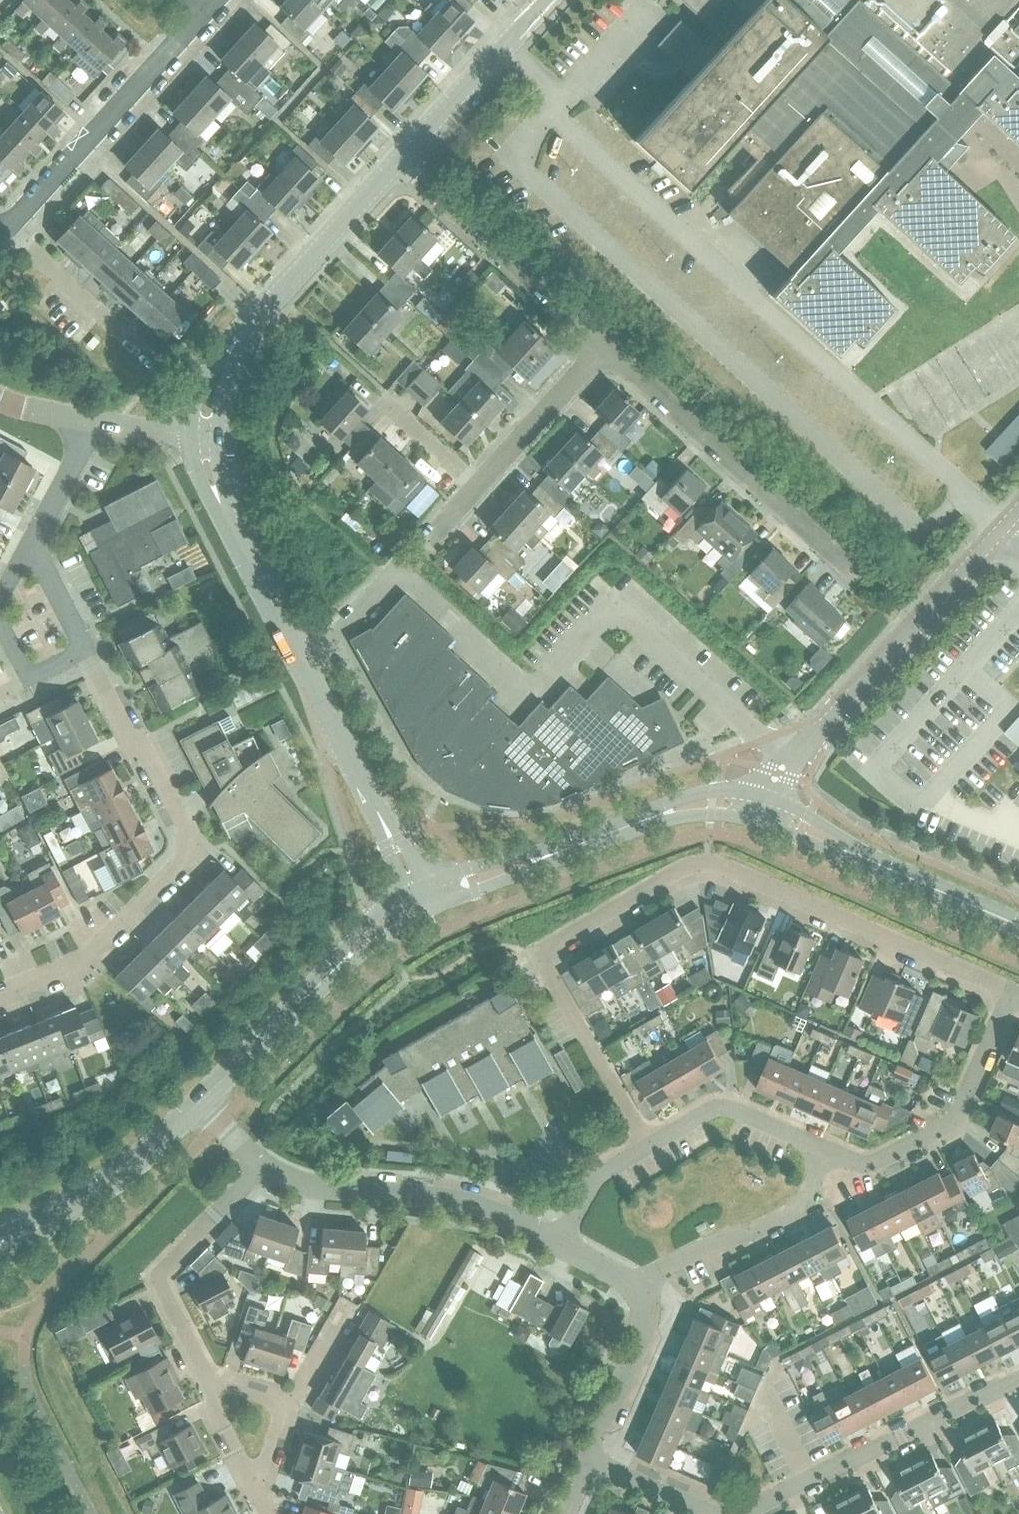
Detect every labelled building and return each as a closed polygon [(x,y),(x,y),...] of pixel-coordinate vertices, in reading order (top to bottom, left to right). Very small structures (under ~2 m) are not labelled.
[(43,18),(60,0),(24,0),(15,10),(22,17),(31,7),(43,18)] [(65,0),(60,0),(43,18),(34,28),(41,35),(50,25),(61,35),(81,14),(87,8),(79,1),(73,7),(65,0)] [(307,0),(287,0),(280,8),(290,17),(282,26),(305,46),(313,38),(304,29),(320,12),(307,0)] [(320,12),(329,2),(341,14),(353,0),(307,0),(320,12)] [(388,0),(372,0),(368,5),(377,13),(389,0),(388,0)] [(432,18),(460,43),(464,39),(460,35),(473,22),(464,14),(472,5),(467,0),(432,0),(424,9),(433,17),(432,18)] [(666,169),(688,189),(734,139),(756,159),(727,191),(739,201),(727,214),(792,273),(771,296),(837,356),(853,339),(860,345),(859,346),(860,348),(895,309),(836,254),(876,209),(957,283),(973,266),(980,273),(979,274),(980,275),(1015,236),(934,162),(940,156),(952,164),(969,146),(952,142),(980,111),(1018,146),(1018,81),(1016,78),(1018,75),(1018,0),(681,0),(715,31),(681,68),(693,78),(635,141),(657,161),(666,169)] [(69,41),(80,51),(100,31),(106,25),(98,18),(92,24),(81,14),(61,35),(53,45),(60,51),(69,41)] [(394,30),(403,39),(424,58),(432,49),(440,57),(453,43),(457,46),(460,43),(432,18),(417,35),(407,25),(398,26),(394,30)] [(234,40),(262,66),(269,72),(285,54),(283,53),(291,44),(270,25),(263,33),(254,26),(241,40),(237,36),(234,40)] [(117,35),(111,41),(100,31),(80,51),(73,59),(93,78),(101,69),(100,68),(118,49),(119,50),(125,42),(117,35)] [(1,45),(20,62),(26,55),(7,38),(1,45)] [(401,52),(384,70),(412,96),(416,92),(412,88),(425,74),(416,67),(424,58),(403,39),(395,47),(401,52)] [(260,80),(254,75),(262,66),(234,40),(230,43),(235,47),(222,61),(230,69),(223,77),(255,108),(263,99),(252,88),(260,80)] [(0,69),(0,82),(14,67),(7,61),(0,69)] [(363,83),(355,92),(375,111),(384,102),(392,109),(405,94),(410,98),(412,96),(384,70),(368,88),(363,83)] [(41,81),(48,87),(67,105),(76,95),(50,72),(41,81)] [(189,89),(186,93),(214,118),(230,101),(247,116),(255,108),(223,77),(215,86),(207,79),(193,93),(189,89)] [(353,106),(336,124),(364,149),(367,145),(363,141),(376,127),(368,119),(375,111),(355,92),(347,100),(353,106)] [(182,122),(175,130),(196,149),(204,141),(198,135),(214,118),(186,93),(182,97),(186,101),(174,114),(182,122)] [(42,94),(25,113),(46,132),(53,138),(59,132),(52,125),(63,113),(42,94)] [(25,113),(8,132),(29,151),(35,157),(42,149),(36,143),(46,132),(25,113)] [(364,149),(336,124),(320,141),(314,136),(306,145),(327,164),(335,155),(343,163),(356,148),(361,152),(364,149)] [(140,142),(137,145),(166,171),(175,161),(187,172),(202,155),(196,149),(175,130),(166,139),(158,131),(144,146),(140,142)] [(0,140),(0,159),(12,169),(18,176),(25,168),(18,162),(29,151),(8,132),(0,140)] [(294,159),(278,176),(305,202),(310,197),(306,194),(318,181),(309,172),(317,163),(297,144),(288,153),(294,159)] [(138,153),(125,167),(133,175),(125,183),(147,203),(155,193),(171,176),(166,171),(137,145),(134,149),(138,153)] [(0,159),(0,195),(8,186),(1,181),(12,169),(0,159)] [(660,177),(666,169),(657,161),(650,169),(660,177)] [(257,190),(250,198),(271,217),(278,210),(285,216),(298,202),(302,206),(305,202),(278,176),(272,171),(256,189),(257,190)] [(101,189),(121,208),(129,199),(109,181),(101,189)] [(180,187),(173,195),(185,205),(192,197),(180,187)] [(246,213),(231,230),(259,256),(262,252),(258,248),(270,234),(262,227),(271,217),(250,198),(240,189),(231,199),(246,213)] [(174,216),(183,205),(168,192),(159,202),(174,216)] [(129,199),(121,208),(131,217),(139,208),(129,199)] [(420,219),(427,225),(434,217),(427,211),(420,219)] [(67,259),(71,263),(97,235),(104,227),(89,213),(82,220),(79,218),(69,213),(64,227),(67,231),(57,242),(72,255),(67,259)] [(409,216),(393,234),(418,257),(434,239),(409,216)] [(148,230),(157,239),(166,230),(156,221),(148,230)] [(97,235),(71,263),(75,266),(79,261),(93,274),(114,251),(122,243),(104,227),(97,235)] [(166,230),(157,239),(166,247),(174,237),(166,230)] [(213,232),(197,249),(221,271),(229,263),(237,270),(251,256),(255,260),(259,256),(231,230),(221,240),(213,232)] [(395,273),(386,283),(405,299),(414,289),(400,277),(409,267),(422,278),(430,269),(418,257),(393,234),(374,254),(395,273)] [(104,291),(107,295),(132,267),(114,251),(93,274),(107,287),(104,291)] [(182,264),(192,272),(200,263),(190,255),(182,264)] [(200,263),(192,272),(212,291),(220,283),(200,263)] [(114,293),(128,306),(154,278),(146,270),(141,276),(132,267),(107,295),(110,297),(114,293)] [(452,288),(462,296),(479,277),(469,269),(452,288)] [(139,324),(143,327),(167,299),(157,289),(161,284),(154,278),(128,306),(143,320),(139,324)] [(375,292),(358,311),(383,334),(400,315),(395,310),(405,299),(386,283),(377,293),(375,292)] [(167,299),(143,327),(146,330),(150,326),(164,339),(186,316),(178,308),(187,298),(177,289),(167,299)] [(383,334),(358,311),(341,329),(366,352),(383,334)] [(446,319),(437,328),(451,340),(459,331),(446,319)] [(488,343),(473,360),(500,384),(508,375),(514,368),(526,379),(544,359),(552,350),(522,323),(496,351),(488,343)] [(412,359),(394,379),(404,387),(422,368),(412,359)] [(468,372),(449,392),(454,397),(459,402),(484,425),(489,419),(503,404),(494,396),(492,393),(500,384),(473,360),(465,369),(468,372)] [(422,368),(404,387),(414,396),(423,405),(430,397),(441,385),(422,368)] [(606,421),(597,431),(615,447),(619,451),(629,440),(620,432),(637,413),(612,390),(594,410),(606,421)] [(319,421),(350,449),(368,429),(356,418),(364,409),(346,392),(319,421)] [(451,410),(440,422),(448,430),(466,445),(484,425),(459,402),(451,410)] [(1018,449),(1018,417),(988,448),(1004,464),(1018,449)] [(347,452),(376,479),(398,455),(368,429),(350,449),(347,452)] [(576,431),(560,449),(583,471),(590,478),(598,469),(591,463),(599,453),(605,458),(615,447),(597,431),(587,441),(576,431)] [(23,491),(34,469),(22,463),(28,452),(0,437),(0,478),(23,491)] [(548,473),(538,484),(563,507),(573,497),(565,490),(583,471),(560,449),(542,468),(548,473)] [(398,455),(376,479),(412,511),(420,503),(412,496),(426,481),(398,455)] [(642,469),(652,479),(662,469),(651,460),(642,469)] [(679,515),(704,487),(685,470),(669,488),(658,478),(639,499),(659,516),(668,506),(679,515)] [(637,487),(643,492),(654,481),(647,476),(637,487)] [(12,512),(23,491),(0,478),(0,505),(12,512)] [(90,553),(97,567),(117,607),(142,594),(131,574),(142,568),(140,566),(188,542),(176,518),(169,504),(156,479),(103,506),(111,520),(90,531),(79,537),(87,554),(90,553)] [(523,489),(505,509),(539,540),(557,520),(564,527),(573,516),(568,512),(563,507),(538,484),(529,494),(523,489)] [(702,536),(713,546),(738,518),(720,502),(706,518),(697,510),(673,536),(682,545),(689,537),(696,544),(702,536)] [(493,533),(484,543),(514,571),(524,561),(513,551),(523,540),(532,548),(539,540),(505,509),(488,528),(493,533)] [(738,518),(713,546),(723,555),(716,563),(724,569),(720,573),(723,576),(712,588),(718,594),(750,558),(742,550),(756,534),(738,518)] [(514,571),(484,543),(476,552),(471,547),(451,567),(478,591),(496,570),(507,580),(514,571)] [(772,549),(756,567),(749,574),(761,585),(754,592),(772,608),(795,583),(786,575),(793,568),(772,549)] [(528,596),(520,607),(528,614),(537,603),(531,599),(541,586),(519,570),(509,582),(528,596)] [(839,638),(849,627),(843,622),(845,620),(822,599),(824,596),(809,582),(785,609),(795,619),(792,622),(820,647),(833,633),(839,638)] [(360,643),(384,665),(429,616),(404,594),(367,635),(360,643)] [(500,619),(515,632),(525,620),(511,607),(500,619)] [(138,669),(144,681),(153,676),(156,683),(149,686),(162,711),(201,691),(193,676),(222,661),(201,621),(166,639),(159,623),(158,624),(149,608),(115,625),(123,642),(119,644),(132,669),(146,662),(147,665),(138,669)] [(451,784),(454,781),(488,744),(510,720),(487,698),(494,691),(446,647),(454,639),(429,616),(384,665),(377,673),(401,695),(394,703),(417,724),(410,732),(434,754),(427,762),(451,784)] [(821,669),(835,654),(825,645),(811,659),(821,669)] [(607,676),(585,700),(585,701),(632,744),(631,744),(641,753),(673,737),(659,707),(648,713),(607,676)] [(257,679),(230,694),(237,708),(264,693),(257,679)] [(585,701),(569,685),(548,709),(600,759),(609,768),(631,744),(585,701)] [(42,744),(56,737),(87,721),(77,701),(60,710),(54,699),(26,714),(42,744)] [(578,783),(600,759),(548,709),(540,702),(517,726),(568,774),(578,783)] [(218,721),(180,740),(194,769),(211,800),(212,803),(221,821),(243,810),(293,860),(320,832),(270,783),(279,773),(268,751),(262,755),(252,735),(231,746),(223,732),(235,726),(229,715),(218,721)] [(268,722),(274,749),(285,747),(288,762),(301,759),(292,717),(268,722)] [(1008,731),(1018,741),(1018,719),(1008,731)] [(546,798),(568,774),(517,726),(510,720),(488,744),(541,793),(546,798)] [(87,721),(56,737),(62,748),(47,755),(58,776),(86,761),(80,749),(97,741),(87,721)] [(3,764),(17,757),(0,723),(0,758),(3,764)] [(516,797),(541,793),(488,744),(454,781),(483,793),(516,797)] [(69,790),(80,810),(122,789),(112,768),(94,777),(88,766),(63,779),(69,790)] [(41,784),(24,794),(34,810),(51,800),(41,784)] [(91,830),(102,825),(133,809),(122,789),(80,810),(91,830)] [(0,812),(0,821),(3,827),(31,815),(25,801),(0,812)] [(102,825),(112,845),(143,829),(133,809),(102,825)] [(39,825),(25,828),(32,853),(46,849),(39,825)] [(143,829),(112,845),(99,852),(116,885),(131,878),(124,865),(154,850),(143,829)] [(43,835),(52,851),(60,847),(60,846),(52,831),(43,835)] [(71,841),(76,852),(91,846),(86,835),(71,841)] [(60,847),(52,851),(57,862),(66,858),(60,846),(60,847)] [(34,888),(26,893),(41,924),(61,914),(58,908),(69,902),(48,862),(27,873),(34,888)] [(62,871),(79,905),(89,899),(83,887),(72,866),(62,871)] [(264,890),(242,868),(232,878),(224,870),(208,886),(232,910),(244,922),(252,913),(246,907),(264,890)] [(26,893),(15,899),(9,888),(2,886),(0,887),(0,918),(9,936),(20,930),(22,934),(41,924),(26,893)] [(208,886),(193,901),(217,925),(232,910),(208,886)] [(193,901),(177,916),(201,941),(217,925),(193,901)] [(731,914),(705,903),(710,935),(735,946),(729,958),(744,964),(750,953),(765,918),(736,905),(731,914)] [(676,907),(655,920),(673,949),(685,942),(692,955),(708,945),(703,914),(686,925),(676,907)] [(177,916),(162,931),(186,956),(201,941),(177,916)] [(655,920),(634,932),(644,949),(634,955),(649,980),(656,993),(662,989),(655,977),(668,969),(680,962),(673,949),(655,920)] [(801,972),(815,940),(790,928),(785,938),(774,933),(757,974),(773,981),(781,964),(801,972)] [(162,931),(146,947),(182,983),(190,974),(179,963),(186,956),(162,931)] [(267,931),(260,938),(270,948),(277,941),(267,931)] [(270,948),(260,938),(253,945),(263,955),(270,948)] [(614,944),(593,956),(610,986),(618,998),(630,991),(649,980),(634,955),(624,961),(614,944)] [(146,947),(131,962),(155,986),(164,995),(171,988),(174,990),(182,983),(146,947)] [(849,995),(864,961),(838,949),(833,960),(822,955),(807,990),(830,1001),(835,990),(849,995)] [(610,986),(593,956),(572,968),(582,985),(572,991),(587,1016),(605,1006),(598,993),(610,986)] [(236,961),(229,968),(239,979),(246,972),(236,961)] [(155,986),(131,962),(115,978),(149,1012),(157,1004),(147,994),(155,986)] [(239,979),(229,968),(222,975),(232,985),(239,979)] [(874,1011),(901,1023),(916,990),(893,980),(895,974),(890,972),(886,980),(874,975),(860,1008),(873,1014),(874,1011)] [(673,985),(657,993),(664,1005),(679,998),(673,985)] [(509,986),(381,1059),(384,1065),(358,1087),(349,1094),(356,1103),(351,1107),(345,1100),(325,1117),(324,1125),(341,1137),(361,1120),(372,1134),(404,1107),(398,1100),(407,1092),(404,1087),(414,1082),(417,1087),(421,1085),(440,1117),(466,1102),(463,1098),(477,1090),(484,1102),(510,1087),(507,1083),(521,1075),(527,1086),(553,1072),(515,1004),(518,1002),(509,986)] [(934,1032),(965,1045),(978,1016),(953,1005),(955,1000),(934,991),(915,1034),(930,1041),(934,1032)] [(205,992),(198,999),(208,1009),(215,1002),(205,992)] [(742,994),(733,1003),(743,1014),(753,1004),(742,994)] [(208,1009),(198,999),(191,1006),(201,1016),(208,1009)] [(75,1006),(56,1014),(72,1054),(79,1052),(77,1047),(104,1036),(93,1007),(78,1013),(75,1006)] [(716,1010),(718,1025),(732,1024),(731,1008),(716,1010)] [(809,1031),(814,1017),(799,1012),(794,1025),(809,1031)] [(56,1014),(37,1022),(51,1057),(63,1052),(65,1057),(72,1054),(56,1014)] [(175,1021),(186,1032),(193,1024),(183,1014),(175,1021)] [(660,1014),(649,1020),(654,1028),(664,1022),(660,1014)] [(654,1028),(649,1020),(638,1027),(643,1034),(654,1028)] [(37,1022),(18,1029),(34,1069),(39,1067),(41,1071),(55,1065),(51,1057),(37,1022)] [(845,1035),(858,1040),(862,1031),(849,1025),(845,1035)] [(810,1037),(821,1042),(825,1033),(813,1028),(810,1037)] [(0,1036),(0,1039),(13,1072),(26,1068),(27,1072),(34,1069),(18,1029),(0,1036)] [(708,1040),(690,1050),(707,1079),(725,1068),(718,1057),(728,1051),(716,1030),(706,1036),(708,1040)] [(825,1033),(821,1042),(833,1047),(837,1038),(825,1033)] [(1003,1073),(1016,1079),(1018,1080),(1018,1036),(1015,1045),(1003,1073)] [(901,1059),(914,1065),(919,1053),(914,1040),(910,1038),(901,1059)] [(3,1082),(1,1077),(13,1072),(0,1039),(0,1083),(3,1082)] [(759,1041),(751,1060),(751,1071),(762,1076),(756,1089),(775,1097),(789,1066),(795,1051),(779,1044),(775,1045),(774,1048),(759,1041)] [(847,1053),(858,1058),(862,1049),(850,1044),(847,1053)] [(553,1054),(575,1092),(585,1086),(563,1048),(553,1054)] [(862,1049),(858,1058),(870,1063),(874,1055),(862,1049)] [(690,1050),(673,1060),(690,1089),(707,1079),(690,1050)] [(923,1056),(919,1066),(930,1070),(934,1060),(923,1056)] [(649,1060),(621,1076),(637,1104),(648,1098),(654,1110),(672,1099),(655,1070),(649,1060)] [(673,1060),(655,1070),(672,1099),(690,1089),(673,1060)] [(904,1062),(899,1070),(915,1079),(920,1071),(904,1062)] [(807,1074),(794,1105),(812,1113),(826,1082),(830,1073),(811,1065),(807,1074)] [(775,1097),(794,1105),(807,1074),(789,1066),(775,1097)] [(99,1082),(85,1088),(89,1096),(102,1091),(99,1082)] [(812,1113),(831,1121),(844,1090),(826,1082),(812,1113)] [(862,1098),(849,1129),(868,1137),(874,1125),(884,1129),(887,1124),(892,1127),(908,1119),(911,1111),(895,1104),(894,1107),(884,1103),(887,1097),(884,1090),(870,1084),(863,1099),(862,1098)] [(89,1096),(85,1088),(72,1093),(76,1101),(89,1096)] [(831,1121),(849,1129),(862,1098),(844,1090),(831,1121)] [(585,1091),(573,1098),(583,1116),(595,1109),(585,1091)] [(61,1097),(47,1103),(51,1111),(64,1106),(61,1097)] [(51,1111),(47,1103),(34,1108),(38,1116),(51,1111)] [(23,1113),(10,1118),(13,1126),(26,1121),(23,1113)] [(999,1158),(1018,1174),(1018,1123),(999,1115),(991,1135),(1009,1143),(1006,1150),(999,1158)] [(10,1118),(0,1122),(0,1131),(13,1126),(10,1118)] [(999,1158),(991,1168),(984,1171),(975,1154),(955,1164),(971,1195),(986,1188),(989,1193),(1002,1186),(1015,1193),(1018,1187),(1018,1174),(999,1158)] [(939,1173),(921,1182),(936,1212),(955,1202),(959,1211),(970,1206),(956,1179),(946,1185),(939,1173)] [(921,1182),(903,1192),(918,1221),(924,1234),(943,1225),(936,1212),(921,1182)] [(903,1192),(884,1201),(900,1231),(918,1221),(903,1192)] [(884,1201),(866,1210),(887,1252),(897,1247),(891,1235),(900,1231),(884,1201)] [(887,1252),(866,1210),(847,1220),(863,1250),(872,1245),(878,1256),(887,1252)] [(256,1251),(267,1255),(278,1222),(258,1215),(251,1234),(241,1230),(219,1252),(252,1263),(256,1251)] [(278,1222),(267,1255),(286,1262),(284,1270),(301,1276),(303,1251),(292,1247),(298,1228),(278,1222)] [(696,1227),(698,1232),(708,1228),(705,1222),(696,1227)] [(833,1225),(813,1236),(835,1276),(843,1272),(837,1261),(848,1254),(833,1225)] [(329,1261),(341,1262),(343,1230),(322,1228),(320,1246),(308,1245),(306,1272),(327,1274),(329,1261)] [(933,1233),(939,1246),(950,1241),(945,1228),(933,1233)] [(343,1230),(341,1262),(339,1278),(340,1278),(341,1275),(353,1276),(353,1273),(375,1275),(378,1270),(380,1247),(364,1245),(365,1232),(343,1230)] [(813,1236),(794,1246),(809,1275),(821,1269),(827,1281),(835,1276),(813,1236)] [(972,1255),(979,1251),(981,1254),(992,1248),(986,1238),(968,1247),(956,1252),(961,1261),(972,1255)] [(794,1246),(775,1255),(802,1307),(810,1303),(798,1281),(809,1275),(794,1246)] [(460,1286),(479,1253),(470,1248),(433,1312),(427,1309),(421,1319),(426,1322),(421,1332),(430,1338),(460,1286)] [(992,1248),(981,1254),(985,1262),(997,1256),(992,1248)] [(775,1255),(756,1265),(771,1295),(782,1289),(794,1311),(802,1307),(775,1255)] [(203,1313),(209,1310),(213,1319),(229,1311),(224,1302),(234,1297),(222,1274),(228,1269),(215,1256),(198,1273),(203,1283),(191,1289),(203,1313)] [(950,1256),(938,1262),(942,1270),(954,1264),(950,1256)] [(942,1270),(938,1262),(927,1268),(931,1276),(942,1270)] [(968,1264),(957,1270),(960,1278),(972,1272),(968,1264)] [(771,1295),(756,1265),(736,1276),(745,1292),(734,1298),(747,1323),(766,1312),(760,1301),(771,1295)] [(960,1278),(957,1270),(945,1276),(949,1283),(960,1278)] [(495,1303),(492,1310),(497,1313),(497,1314),(506,1319),(510,1311),(553,1335),(549,1343),(551,1348),(558,1352),(563,1351),(568,1343),(568,1344),(586,1310),(567,1300),(562,1310),(534,1295),(542,1281),(529,1274),(523,1286),(510,1278),(504,1288),(497,1301),(503,1305),(501,1307),(501,1306),(501,1307),(495,1303)] [(913,1275),(902,1281),(906,1289),(917,1283),(913,1275)] [(906,1289),(902,1281),(891,1287),(890,1285),(879,1290),(885,1300),(906,1289)] [(930,1283),(919,1289),(923,1297),(934,1291),(930,1283)] [(923,1297),(919,1289),(908,1295),(912,1303),(923,1297)] [(856,1297),(862,1311),(878,1303),(871,1290),(856,1297)] [(286,1295),(272,1292),(270,1303),(283,1306),(286,1295)] [(999,1308),(1018,1345),(1018,1300),(1018,1298),(999,1308)] [(929,1299),(920,1305),(930,1320),(939,1314),(929,1299)] [(79,1320),(85,1332),(114,1318),(108,1305),(79,1320)] [(242,1361),(263,1368),(275,1332),(263,1328),(269,1311),(248,1305),(236,1344),(247,1348),(242,1361)] [(885,1306),(874,1312),(878,1320),(889,1314),(885,1306)] [(99,1330),(116,1362),(158,1340),(142,1308),(99,1330)] [(981,1317),(1000,1355),(1018,1345),(999,1308),(981,1317)] [(359,1335),(345,1359),(361,1367),(379,1337),(385,1340),(393,1326),(369,1312),(356,1334),(359,1335)] [(878,1320),(874,1312),(863,1318),(867,1326),(878,1320)] [(696,1318),(688,1338),(727,1354),(732,1344),(740,1324),(715,1313),(710,1324),(696,1318)] [(977,1330),(967,1336),(982,1365),(1000,1355),(981,1317),(972,1321),(977,1330)] [(275,1332),(263,1368),(284,1374),(292,1348),(303,1352),(311,1325),(291,1319),(286,1335),(275,1332)] [(70,1325),(55,1332),(61,1345),(76,1337),(70,1325)] [(849,1325),(838,1331),(842,1339),(853,1333),(849,1325)] [(842,1339),(838,1331),(826,1337),(831,1344),(842,1339)] [(943,1335),(924,1345),(929,1355),(944,1384),(963,1374),(948,1345),(943,1335)] [(967,1336),(948,1345),(963,1374),(982,1365),(967,1336)] [(688,1338),(680,1357),(710,1370),(719,1374),(727,1354),(688,1338)] [(813,1344),(801,1350),(805,1357),(817,1352),(813,1344)] [(764,1348),(761,1353),(772,1358),(773,1357),(764,1348)] [(805,1357),(801,1350),(790,1355),(794,1363),(805,1357)] [(680,1357),(671,1377),(701,1389),(705,1380),(715,1384),(719,1374),(710,1370),(680,1357)] [(141,1394),(151,1413),(181,1398),(169,1373),(174,1370),(168,1358),(126,1379),(135,1397),(141,1394)] [(921,1358),(903,1368),(918,1397),(937,1388),(921,1358)] [(327,1382),(319,1396),(312,1408),(331,1420),(339,1407),(360,1419),(367,1406),(346,1394),(361,1367),(345,1359),(331,1384),(327,1382)] [(743,1366),(737,1381),(757,1390),(763,1375),(743,1366)] [(859,1373),(866,1387),(882,1416),(900,1407),(885,1377),(875,1382),(868,1368),(859,1373)] [(903,1368),(885,1377),(900,1407),(918,1397),(903,1368)] [(671,1377),(663,1396),(693,1409),(697,1399),(706,1403),(710,1393),(701,1389),(671,1377)] [(757,1390),(737,1381),(730,1378),(725,1390),(752,1402),(757,1390)] [(866,1387),(848,1396),(863,1425),(882,1416),(866,1387)] [(845,1435),(830,1405),(822,1391),(813,1396),(820,1410),(811,1415),(827,1444),(845,1435)] [(663,1396),(655,1415),(685,1428),(693,1409),(663,1396)] [(848,1396),(830,1405),(845,1435),(863,1425),(848,1396)] [(745,1417),(748,1409),(735,1404),(732,1412),(745,1417)] [(655,1415),(646,1434),(676,1447),(685,1428),(655,1415)] [(744,1419),(736,1415),(732,1425),(740,1429),(744,1419)] [(976,1431),(993,1464),(1003,1459),(1008,1469),(1018,1464),(1018,1440),(1016,1434),(1005,1439),(996,1420),(976,1431)] [(160,1450),(168,1467),(204,1449),(191,1425),(167,1437),(162,1426),(136,1439),(142,1450),(147,1448),(151,1455),(160,1450)] [(740,1429),(732,1425),(727,1437),(735,1440),(740,1429)] [(304,1431),(297,1454),(333,1466),(338,1452),(347,1455),(354,1434),(329,1426),(325,1438),(304,1431)] [(993,1464),(976,1431),(957,1441),(967,1459),(956,1465),(971,1495),(992,1485),(984,1469),(993,1464)] [(676,1447),(646,1434),(638,1454),(668,1467),(676,1447)] [(118,1445),(106,1452),(112,1464),(124,1457),(118,1445)] [(720,1452),(715,1464),(723,1467),(728,1456),(720,1452)] [(333,1466),(297,1454),(290,1477),(311,1483),(307,1495),(338,1505),(341,1493),(347,1495),(354,1473),(333,1466)] [(932,1454),(912,1464),(929,1497),(935,1507),(965,1492),(952,1467),(941,1472),(932,1454)] [(489,1489),(484,1500),(516,1513),(525,1493),(517,1489),(524,1473),(514,1470),(486,1463),(477,1484),(489,1489)] [(723,1467),(715,1464),(710,1475),(718,1479),(723,1467)] [(912,1464),(893,1474),(902,1492),(892,1498),(900,1513),(922,1513),(925,1512),(920,1502),(929,1497),(912,1464)] [(410,1469),(409,1484),(430,1487),(432,1472),(410,1469)] [(226,1493),(209,1503),(198,1481),(173,1494),(183,1513),(237,1513),(226,1493)] [(848,1497),(857,1513),(895,1513),(888,1500),(877,1505),(868,1487),(848,1497)] [(484,1500),(473,1495),(466,1509),(457,1505),(454,1513),(516,1513),(484,1500)] [(848,1497),(829,1507),(833,1513),(857,1513),(848,1497)] [(388,1513),(399,1513),(400,1508),(390,1505),(388,1513)] [(332,1513),(307,1506),(304,1513),(332,1513)]
